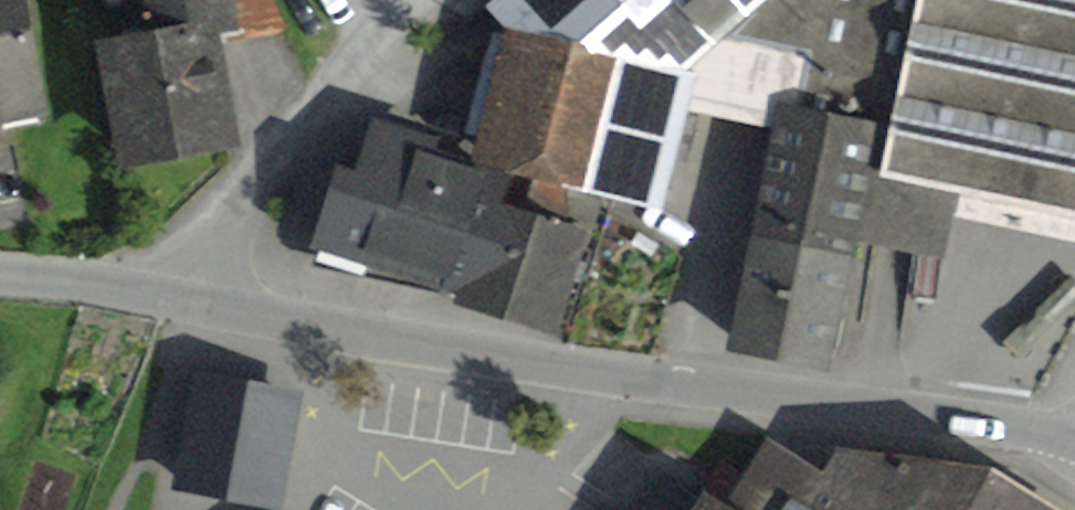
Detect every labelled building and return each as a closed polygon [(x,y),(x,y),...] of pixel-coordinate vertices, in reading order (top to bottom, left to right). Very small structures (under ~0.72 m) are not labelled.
[(52,119),(28,0),(0,0),(0,129),(52,119)] [(96,45),(122,171),(242,147),(221,46),(219,36),(243,31),(237,0),(142,0),(149,34),(96,45)] [(243,31),(219,36),(221,46),(290,32),(274,0),(237,0),(243,31)] [(698,69),(776,0),(496,0),(487,8),(506,32),(478,147),(472,164),(513,177),(664,213),(688,113),(698,69)] [(726,356),(832,373),(860,246),(948,263),(957,220),(961,201),(880,183),(917,0),(776,0),(698,69),(688,113),(770,129),(726,356)] [(880,183),(961,201),(957,220),(1074,244),(1074,0),(917,0),(880,183)] [(354,170),(339,165),(312,249),(461,295),(458,307),(557,337),(590,234),(503,207),(513,177),(472,164),(478,147),(372,114),(354,170)] [(303,390),(193,373),(174,493),(284,509),(303,390)] [(994,471),(837,449),(825,474),(769,439),(725,508),(706,496),(698,509),(1058,509),(994,471)]
